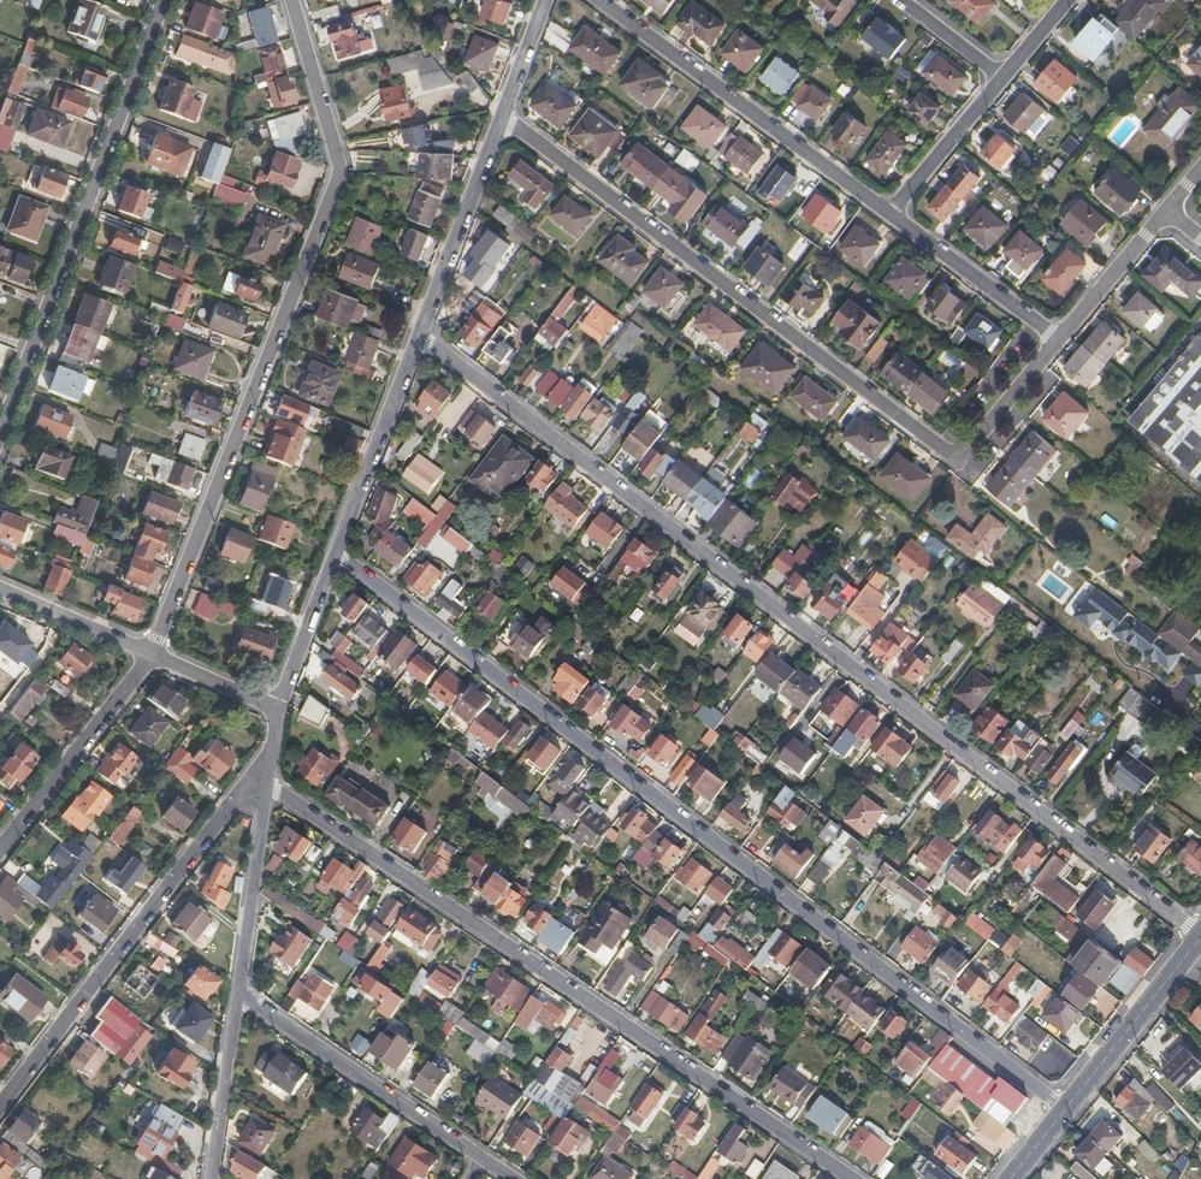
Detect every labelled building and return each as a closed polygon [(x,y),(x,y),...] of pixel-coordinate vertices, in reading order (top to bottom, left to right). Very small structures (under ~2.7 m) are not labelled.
[(100,18),(103,8),(83,0),(80,0),(68,33),(74,35),(91,42),(100,18)] [(513,6),(499,0),(489,0),(482,16),(506,25),(513,6)] [(664,15),(676,0),(644,0),(664,15)] [(828,12),(825,16),(838,26),(857,2),(854,0),(813,0),(828,12)] [(953,1),(979,23),(989,12),(984,7),(989,1),(988,0),(955,0),(953,1)] [(1115,25),(1119,29),(1134,41),(1165,4),(1168,0),(1136,0),(1115,25)] [(206,33),(214,9),(196,2),(187,26),(206,33)] [(710,44),(724,26),(694,3),(677,24),(693,36),(695,33),(710,44)] [(342,16),(339,6),(320,11),(323,22),(330,20),(342,16)] [(291,38),(289,30),(274,33),(271,22),(269,15),(267,7),(249,12),(255,38),(243,41),(244,51),(271,43),(283,40),(291,38)] [(359,39),(351,13),(342,16),(330,20),(336,41),(337,40),(342,39),(343,44),(359,39)] [(1103,16),(1103,15),(1097,22),(1096,21),(1091,28),(1088,29),(1089,30),(1076,45),(1095,60),(1111,41),(1115,37),(1114,36),(1119,29),(1115,25),(1103,16)] [(890,24),(881,17),(866,36),(877,44),(877,47),(881,51),(885,50),(895,58),(909,39),(901,33),(902,31),(891,23),(890,24)] [(588,29),(573,49),(607,74),(622,53),(588,29)] [(747,72),(764,49),(740,31),(723,54),(747,72)] [(230,69),(233,52),(184,34),(177,54),(220,70),(221,66),(230,69)] [(787,34),(776,48),(784,54),(794,39),(787,34)] [(489,73),(500,46),(477,37),(466,64),(489,73)] [(284,69),(278,46),(259,50),(266,74),(284,69)] [(459,72),(442,52),(437,46),(422,50),(424,59),(434,57),(452,80),(458,76),(459,72)] [(28,67),(33,53),(23,49),(18,63),(25,65),(28,67)] [(452,80),(434,57),(424,59),(422,50),(387,60),(392,76),(419,70),(423,87),(452,80)] [(1200,75),(1200,50),(1189,65),(1200,75)] [(244,80),(244,55),(235,57),(235,82),(244,80)] [(938,56),(924,73),(954,96),(967,79),(938,56)] [(800,75),(778,59),(763,78),(784,94),(800,75)] [(97,93),(107,67),(88,60),(79,86),(97,93)] [(642,61),(623,86),(654,109),(672,83),(642,61)] [(1077,80),(1056,62),(1037,86),(1058,103),(1077,80)] [(18,82),(25,65),(18,63),(12,80),(18,82)] [(481,86),(468,70),(459,72),(458,76),(459,75),(472,92),(481,86)] [(294,102),(287,77),(266,83),(273,107),(294,102)] [(183,117),(194,88),(171,79),(159,109),(183,117)] [(818,122),(833,102),(814,88),(813,89),(807,84),(794,101),(800,106),(799,107),(818,122)] [(550,85),(536,103),(549,112),(546,115),(561,127),(577,106),(550,85)] [(81,117),(88,97),(65,89),(58,109),(81,117)] [(1180,89),(1148,129),(1167,145),(1200,106),(1180,89)] [(922,95),(911,111),(929,124),(940,109),(922,95)] [(1027,130),(1044,110),(1025,95),(1006,117),(1025,133),(1027,130)] [(413,117),(409,98),(385,104),(387,115),(393,113),(394,121),(413,117)] [(24,106),(11,101),(6,116),(0,131),(0,149),(6,151),(24,106)] [(711,148),(726,127),(700,108),(685,128),(711,148)] [(60,145),(69,122),(36,110),(27,133),(60,145)] [(585,146),(600,157),(620,131),(592,110),(574,134),(587,143),(585,146)] [(1048,114),(1044,110),(1027,130),(1031,133),(1035,133),(1046,119),(1046,116),(1048,114)] [(306,143),(298,113),(275,119),(281,139),(274,141),(276,146),(295,153),(293,146),(306,143)] [(834,131),(853,146),(867,128),(848,114),(834,131)] [(431,145),(427,125),(415,128),(404,130),(407,145),(414,144),(416,150),(419,149),(419,153),(421,153),(451,155),(452,141),(431,145)] [(1167,145),(1148,129),(1146,132),(1165,148),(1167,145)] [(889,132),(868,161),(886,174),(907,145),(889,132)] [(181,175),(191,147),(156,134),(145,163),(181,175)] [(740,139),(733,134),(720,152),(750,175),(765,155),(741,138),(740,139)] [(998,136),(984,153),(1002,168),(1016,151),(998,136)] [(221,173),(229,149),(211,143),(200,174),(218,179),(221,173)] [(655,189),(671,168),(640,144),(626,164),(639,174),(637,176),(655,189)] [(295,174),(292,173),(297,160),(276,153),(269,172),(267,178),(291,187),(295,174)] [(452,180),(453,155),(451,155),(421,153),(419,177),(452,180)] [(523,161),(512,176),(531,191),(525,198),(538,207),(555,185),(523,161)] [(948,187),(962,199),(981,177),(966,165),(948,187)] [(783,202),(799,181),(780,166),(759,193),(768,199),(772,193),(783,202)] [(57,196),(65,176),(44,168),(41,176),(37,175),(33,187),(57,196)] [(267,178),(269,172),(260,168),(254,183),(264,186),(267,178)] [(709,197),(671,168),(655,189),(675,205),(671,210),(689,223),(709,197)] [(1116,171),(1097,194),(1122,214),(1140,191),(1116,171)] [(236,222),(241,207),(228,203),(221,200),(226,184),(233,187),(234,187),(236,179),(221,173),(218,179),(207,209),(206,211),(236,222)] [(430,228),(445,191),(423,183),(409,219),(430,228)] [(228,203),(233,187),(226,184),(221,200),(228,203)] [(141,217),(150,194),(127,186),(119,209),(141,217)] [(243,208),(248,193),(234,187),(233,187),(228,203),(241,207),(243,208)] [(945,221),(962,199),(948,187),(930,209),(945,221)] [(552,215),(577,234),(592,214),(567,196),(552,215)] [(829,232),(843,213),(820,196),(806,215),(829,232)] [(34,240),(42,219),(45,219),(49,208),(20,197),(9,230),(34,240)] [(1083,202),(1064,224),(1090,246),(1096,238),(1093,237),(1106,221),(1083,202)] [(514,231),(521,222),(522,220),(502,205),(494,216),(514,231)] [(736,246),(743,252),(762,228),(754,221),(750,227),(721,205),(705,225),(734,247),(736,246)] [(1007,227),(984,208),(967,230),(989,248),(1007,227)] [(233,230),(236,222),(206,211),(203,219),(233,230)] [(279,239),(284,226),(258,216),(253,228),(279,239)] [(373,255),(383,227),(359,217),(348,245),(373,255)] [(514,231),(526,239),(530,243),(537,234),(521,222),(514,231)] [(881,245),(858,227),(842,248),(866,266),(881,245)] [(133,250),(138,236),(117,228),(110,246),(131,254),(133,250)] [(268,267),(277,244),(279,239),(253,228),(242,257),(268,267)] [(420,261),(429,236),(413,229),(402,254),(420,261)] [(480,257),(495,268),(511,246),(491,231),(478,248),(483,252),(480,257)] [(510,237),(521,245),(526,239),(514,231),(510,237)] [(1020,279),(1043,251),(1021,233),(1006,253),(1012,258),(1005,267),(1020,279)] [(620,235),(601,260),(633,284),(650,262),(635,250),(637,247),(620,235)] [(30,259),(6,251),(7,248),(0,246),(0,254),(4,256),(0,266),(0,272),(9,275),(9,278),(21,282),(30,259)] [(761,248),(747,267),(771,286),(785,267),(761,248)] [(1143,275),(1163,292),(1172,281),(1192,298),(1200,287),(1200,277),(1165,248),(1143,275)] [(1068,287),(1086,265),(1069,251),(1045,279),(1055,287),(1060,281),(1068,287)] [(370,288),(380,266),(352,254),(342,277),(370,288)] [(123,292),(134,265),(109,256),(99,284),(123,292)] [(923,293),(933,281),(928,277),(929,276),(905,258),(887,281),(910,299),(918,289),(923,293)] [(180,281),(184,269),(160,260),(155,271),(180,281)] [(191,286),(195,275),(191,273),(193,266),(186,264),(184,269),(180,281),(179,282),(191,286)] [(667,307),(685,283),(664,267),(645,291),(667,307)] [(255,302),(262,285),(240,276),(234,294),(255,302)] [(805,306),(814,313),(826,298),(800,279),(785,297),(802,310),(805,306)] [(181,313),(191,286),(179,282),(170,309),(181,313)] [(557,322),(581,290),(574,286),(551,317),(557,322)] [(943,287),(929,306),(953,324),(967,305),(943,287)] [(349,328),(360,300),(332,289),(328,299),(321,317),(349,328)] [(486,298),(486,297),(478,291),(465,309),(473,315),(486,298)] [(629,301),(636,307),(643,298),(636,292),(629,301)] [(1159,308),(1140,293),(1124,312),(1143,327),(1144,326),(1157,310),(1159,308)] [(99,334),(110,306),(85,296),(74,324),(99,334)] [(502,311),(486,298),(473,315),(461,331),(478,344),(502,311)] [(882,325),(852,301),(834,326),(863,349),(882,325)] [(238,337),(246,315),(216,304),(208,326),(238,337)] [(602,341),(618,319),(598,304),(582,326),(602,341)] [(712,304),(698,324),(732,350),(747,331),(712,304)] [(1164,316),(1157,310),(1144,326),(1151,332),(1164,316)] [(966,332),(960,328),(948,344),(956,350),(968,334),(989,350),(1003,332),(979,314),(966,332)] [(567,329),(557,322),(551,317),(534,339),(544,347),(549,340),(556,345),(567,329)] [(1085,346),(1106,364),(1125,340),(1104,322),(1085,346)] [(84,369),(93,345),(106,351),(110,339),(99,334),(74,324),(60,360),(65,362),(84,369)] [(504,324),(493,338),(484,350),(492,356),(493,355),(504,363),(508,358),(512,360),(517,353),(514,350),(515,348),(505,341),(513,332),(504,324)] [(631,329),(639,335),(643,330),(634,324),(631,329)] [(621,358),(639,335),(631,329),(615,349),(620,353),(618,355),(621,358)] [(369,369),(380,341),(360,333),(349,362),(363,368),(361,374),(373,380),(376,372),(369,369)] [(891,345),(882,338),(867,357),(876,364),(891,345)] [(1199,340),(1189,353),(1131,420),(1200,480),(1200,338),(1199,340)] [(1186,350),(1189,353),(1199,340),(1197,338),(1186,350)] [(202,378),(212,350),(185,339),(174,367),(202,378)] [(744,368),(777,393),(796,368),(784,359),(781,363),(760,346),(744,368)] [(1087,386),(1106,364),(1085,346),(1066,369),(1087,386)] [(707,375),(714,366),(696,352),(688,361),(707,375)] [(883,374),(907,392),(924,371),(900,353),(883,374)] [(76,400),(86,370),(84,369),(65,362),(63,367),(57,365),(47,389),(76,400)] [(325,404),(337,373),(310,362),(299,393),(325,404)] [(529,387),(540,373),(531,366),(520,381),(529,387)] [(538,388),(562,406),(574,388),(550,370),(538,388)] [(924,371),(907,392),(936,415),(952,394),(924,371)] [(839,401),(808,378),(793,397),(824,420),(839,401)] [(597,391),(583,381),(581,384),(582,385),(594,395),(597,391)] [(426,401),(419,410),(432,419),(451,393),(436,382),(423,399),(426,401)] [(629,405),(639,391),(630,384),(619,397),(629,405)] [(656,408),(671,418),(689,395),(675,384),(656,408)] [(723,406),(726,403),(702,384),(696,391),(712,402),(705,411),(714,418),(723,406)] [(576,418),(594,395),(582,385),(564,408),(576,418)] [(213,423),(221,401),(194,391),(186,413),(213,423)] [(646,396),(639,391),(629,405),(615,424),(629,435),(637,424),(636,423),(640,416),(634,412),(646,396)] [(1068,438),(1089,413),(1065,394),(1044,419),(1068,438)] [(301,422),(307,405),(282,395),(276,413),(301,422)] [(615,413),(596,398),(583,416),(590,422),(590,423),(598,430),(606,420),(608,422),(615,413)] [(64,438),(72,416),(43,406),(35,426),(64,438)] [(714,418),(721,424),(731,411),(723,406),(714,418)] [(485,444),(496,428),(475,412),(464,428),(485,444)] [(860,418),(846,437),(876,459),(890,440),(860,418)] [(296,453),(300,452),(301,449),(301,447),(300,444),(301,442),(305,430),(277,419),(271,434),(275,435),(272,443),(269,441),(263,454),(292,466),(296,453)] [(663,435),(644,420),(624,446),(643,461),(663,435)] [(749,423),(742,432),(761,446),(768,437),(749,423)] [(196,460),(207,431),(193,426),(189,434),(185,433),(178,453),(196,460)] [(611,429),(598,447),(603,452),(618,433),(611,429)] [(1034,431),(1011,459),(1034,479),(1057,450),(1034,431)] [(408,458),(423,438),(415,432),(402,448),(404,449),(401,453),(408,458)] [(361,452),(364,444),(348,437),(345,446),(361,452)] [(736,437),(726,451),(730,454),(740,440),(736,437)] [(493,483),(509,495),(534,460),(517,447),(514,450),(502,441),(472,482),(486,492),(493,483)] [(111,464),(117,448),(102,442),(96,458),(111,464)] [(62,479),(71,456),(39,443),(34,455),(38,457),(49,461),(45,472),(62,479)] [(660,468),(670,476),(681,462),(671,454),(667,459),(655,449),(641,467),(653,476),(660,468)] [(899,454),(883,476),(914,500),(931,478),(899,454)] [(420,456),(416,462),(439,480),(444,474),(420,456)] [(45,472),(49,461),(38,457),(35,468),(45,472)] [(1034,479),(1011,459),(987,487),(1011,507),(1034,479)] [(187,488),(194,467),(174,460),(171,470),(159,465),(155,477),(187,488)] [(269,491),(278,469),(256,460),(248,481),(266,488),(266,489),(269,491)] [(690,499),(704,481),(705,479),(682,460),(681,462),(670,476),(666,481),(690,499)] [(439,480),(416,462),(404,476),(428,495),(439,480)] [(552,471),(543,464),(530,482),(539,489),(539,488),(545,492),(556,476),(551,473),(552,471)] [(26,483),(29,474),(14,468),(10,477),(26,483)] [(705,479),(704,481),(717,490),(724,481),(711,471),(705,479)] [(784,504),(788,500),(795,505),(794,506),(802,512),(817,492),(802,481),(801,483),(790,474),(784,482),(782,480),(777,486),(780,488),(773,496),(776,498),(775,501),(780,504),(782,503),(784,504)] [(828,492),(834,484),(827,479),(820,488),(827,494),(828,492)] [(257,511),(266,489),(266,488),(248,481),(239,504),(257,511)] [(701,510),(712,519),(727,499),(716,491),(717,490),(704,481),(690,499),(689,500),(698,506),(700,503),(704,506),(701,510)] [(564,484),(545,508),(574,530),(589,510),(570,497),(574,491),(564,484)] [(171,521),(179,501),(151,490),(143,510),(171,521)] [(377,490),(368,514),(379,518),(390,522),(398,498),(377,490)] [(836,498),(828,492),(827,494),(822,501),(830,507),(836,498)] [(84,534),(89,521),(96,502),(97,500),(82,494),(75,512),(59,506),(53,522),(56,523),(69,528),(84,534)] [(709,523),(741,548),(760,522),(750,515),(727,498),(727,499),(712,519),(709,523)] [(431,525),(437,517),(415,499),(405,512),(414,519),(417,515),(431,525)] [(457,508),(448,501),(437,517),(445,523),(457,508)] [(826,510),(818,505),(810,516),(813,518),(800,534),(807,539),(818,524),(814,522),(819,516),(821,517),(826,510)] [(26,521),(3,512),(0,519),(0,537),(17,543),(26,521)] [(589,535),(609,550),(624,530),(605,514),(589,535)] [(981,548),(988,553),(1007,527),(990,514),(973,535),(959,525),(950,538),(975,557),(981,548)] [(284,548),(293,525),(268,515),(259,538),(266,541),(284,548)] [(427,549),(445,523),(437,517),(431,525),(419,543),(427,549)] [(390,522),(379,518),(377,527),(379,528),(371,539),(372,547),(378,551),(390,533),(395,526),(390,522)] [(99,533),(93,530),(95,523),(89,521),(84,534),(84,536),(90,538),(96,540),(99,533)] [(159,552),(167,531),(145,522),(132,554),(134,555),(149,560),(153,550),(159,552)] [(79,548),(84,536),(84,534),(69,528),(56,523),(52,537),(72,545),(79,548)] [(467,556),(470,552),(474,546),(449,526),(445,532),(449,536),(446,540),(467,556)] [(242,560),(251,535),(230,527),(221,551),(242,560)] [(377,552),(400,570),(408,558),(413,551),(390,533),(378,551),(377,552)] [(85,550),(90,538),(84,536),(79,548),(85,550)] [(17,543),(0,537),(0,562),(8,565),(17,543)] [(940,560),(913,539),(896,560),(910,571),(908,573),(922,583),(940,560)] [(638,541),(626,556),(646,572),(660,554),(655,549),(653,552),(638,541)] [(415,564),(427,549),(419,543),(413,551),(408,558),(415,564)] [(75,556),(79,548),(72,545),(69,554),(75,556)] [(480,560),(485,554),(477,547),(474,546),(470,552),(480,560)] [(501,566),(506,560),(495,551),(490,558),(501,566)] [(813,553),(798,572),(800,573),(791,584),(798,590),(796,592),(800,595),(802,593),(806,596),(820,578),(810,570),(819,558),(813,553)] [(1132,553),(1122,567),(1133,575),(1143,561),(1132,553)] [(146,587),(156,563),(149,560),(134,555),(125,578),(146,587)] [(60,594),(71,569),(72,564),(53,557),(51,563),(53,565),(44,588),(60,594)] [(443,575),(429,564),(426,568),(421,565),(408,582),(427,596),(443,575)] [(657,592),(668,601),(670,597),(673,600),(679,592),(676,590),(682,583),(680,582),(685,575),(677,569),(673,573),(666,567),(656,578),(663,584),(657,592)] [(879,569),(867,585),(877,592),(889,577),(879,569)] [(595,592),(566,570),(553,587),(582,609),(595,592)] [(217,592),(221,580),(209,576),(205,588),(217,592)] [(293,584),(272,576),(263,602),(284,609),(293,584)] [(466,612),(453,602),(463,589),(454,581),(438,603),(460,620),(466,612)] [(974,582),(958,603),(989,627),(1005,605),(974,582)] [(141,600),(122,592),(123,589),(109,584),(103,599),(116,604),(114,610),(135,619),(141,600)] [(829,584),(814,604),(833,618),(848,599),(829,584)] [(1169,673),(1183,655),(1157,634),(1094,584),(1070,615),(1089,630),(1099,618),(1169,673)] [(877,592),(867,585),(848,611),(872,630),(885,613),(877,608),(885,598),(877,592)] [(925,592),(914,606),(921,612),(932,598),(925,592)] [(216,617),(220,607),(237,613),(239,606),(203,593),(197,610),(216,617)] [(701,638),(724,610),(704,594),(682,623),(701,638)] [(497,623),(509,607),(491,595),(468,624),(483,635),(494,621),(497,623)] [(347,626),(352,629),(368,605),(358,598),(356,600),(352,598),(341,613),(351,620),(347,626)] [(907,613),(902,609),(894,621),(884,634),(883,636),(887,639),(891,634),(893,635),(899,628),(897,626),(907,613)] [(1175,610),(1157,634),(1183,655),(1191,661),(1200,668),(1200,649),(1189,641),(1199,628),(1175,610)] [(884,634),(894,621),(886,616),(876,628),(884,634)] [(369,617),(355,634),(374,649),(387,632),(369,617)] [(518,617),(503,636),(531,658),(546,638),(555,626),(546,619),(536,631),(518,617)] [(736,651),(741,645),(754,628),(741,617),(727,635),(728,636),(724,641),(736,651)] [(5,619),(0,626),(0,649),(18,663),(35,642),(5,619)] [(1052,625),(1046,621),(1040,629),(1031,622),(1025,631),(1039,642),(1052,625)] [(266,660),(277,633),(269,629),(267,635),(244,627),(235,649),(266,660)] [(912,652),(924,636),(914,629),(901,646),(902,647),(911,653),(912,652)] [(338,651),(339,651),(346,639),(337,632),(329,644),(338,651)] [(380,656),(399,671),(417,647),(398,632),(380,656)] [(746,653),(758,663),(775,642),(763,632),(746,653)] [(891,642),(887,639),(883,636),(874,649),(891,661),(902,647),(901,646),(892,639),(891,642)] [(591,655),(601,643),(593,637),(583,650),(591,655)] [(943,656),(950,662),(960,649),(953,643),(943,656)] [(74,678),(89,658),(70,645),(55,663),(74,678)] [(433,653),(426,647),(420,656),(426,661),(433,653)] [(360,679),(363,674),(365,672),(339,651),(338,651),(333,659),(347,670),(360,679)] [(911,653),(900,669),(916,681),(928,665),(927,664),(932,658),(927,654),(923,660),(912,652),(911,653)] [(343,675),(347,670),(333,659),(325,653),(320,659),(333,669),(325,680),(353,701),(362,690),(343,675)] [(650,671),(657,661),(649,655),(641,665),(650,671)] [(781,694),(782,694),(797,674),(773,655),(757,676),(781,694)] [(1200,683),(1200,668),(1191,661),(1181,675),(1198,687),(1200,683)] [(575,704),(591,684),(569,667),(557,682),(561,685),(557,691),(575,704)] [(709,680),(718,687),(728,675),(718,667),(709,680)] [(629,698),(645,677),(637,671),(635,669),(619,690),(629,698)] [(976,709),(995,684),(975,669),(957,694),(976,709)] [(443,671),(429,694),(452,708),(466,685),(443,671)] [(806,712),(823,689),(813,681),(812,683),(798,673),(797,674),(782,694),(806,712)] [(360,679),(379,694),(383,689),(363,674),(360,679)] [(672,698),(682,684),(672,676),(662,690),(672,698)] [(44,686),(34,678),(32,681),(42,689),(44,686)] [(17,720),(33,700),(37,703),(41,697),(38,694),(42,689),(32,681),(24,692),(7,712),(11,715),(17,720)] [(66,690),(54,681),(49,688),(61,697),(66,690)] [(598,682),(593,689),(607,701),(613,694),(598,682)] [(184,702),(159,684),(146,700),(151,703),(170,718),(172,719),(184,702)] [(1129,711),(1142,694),(1132,687),(1119,704),(1129,711)] [(465,719),(475,726),(484,714),(492,702),(482,694),(481,695),(472,688),(456,709),(467,717),(465,719)] [(580,706),(595,717),(607,701),(593,689),(580,706)] [(823,709),(844,726),(859,707),(837,690),(823,709)] [(330,711),(311,696),(300,717),(321,728),(330,711)] [(1144,717),(1152,706),(1141,697),(1126,717),(1133,723),(1140,713),(1144,717)] [(1022,712),(1028,704),(1022,699),(1015,707),(1022,712)] [(415,709),(421,714),(428,704),(422,700),(415,709)] [(170,718),(151,703),(146,709),(165,723),(170,718)] [(693,703),(687,710),(696,716),(701,709),(693,703)] [(623,706),(609,724),(628,738),(632,734),(642,742),(653,728),(642,720),(623,706)] [(715,731),(726,717),(718,712),(715,715),(704,706),(701,709),(696,716),(715,731)] [(1010,721),(990,706),(974,726),(994,742),(1010,721)] [(146,747),(165,723),(146,709),(127,733),(146,747)] [(7,723),(11,715),(7,712),(2,720),(7,723)] [(850,731),(849,730),(842,738),(834,749),(846,758),(855,747),(861,751),(881,724),(865,712),(850,731)] [(510,733),(484,714),(475,726),(470,732),(495,752),(503,742),(509,735),(510,733)] [(17,720),(11,715),(7,723),(20,733),(26,726),(17,720)] [(1074,732),(1080,725),(1074,721),(1065,732),(1071,736),(1074,732)] [(509,735),(503,742),(516,752),(532,731),(522,723),(511,737),(509,735)] [(359,733),(365,738),(371,730),(365,725),(359,733)] [(1085,729),(1080,725),(1074,732),(1079,736),(1085,729)] [(1017,751),(1025,740),(1010,728),(997,744),(1013,756),(1017,751)] [(913,749),(888,730),(873,749),(898,768),(913,749)] [(1027,759),(1042,739),(1032,731),(1025,740),(1017,751),(1027,759)] [(739,750),(747,739),(737,732),(729,742),(739,750)] [(823,748),(831,754),(834,749),(842,738),(835,733),(823,748)] [(651,756),(665,738),(661,735),(648,753),(651,756)] [(815,754),(793,737),(776,758),(798,775),(815,754)] [(676,754),(679,749),(665,738),(651,756),(665,767),(668,764),(676,754)] [(739,750),(759,765),(761,767),(768,758),(759,750),(760,749),(747,739),(739,750)] [(562,753),(545,740),(530,759),(547,772),(562,753)] [(214,779),(231,757),(213,742),(210,746),(208,744),(201,753),(198,751),(190,761),(214,779)] [(1040,745),(1026,762),(1039,773),(1053,755),(1050,753),(1055,747),(1049,743),(1045,749),(1040,745)] [(1048,775),(1058,783),(1083,751),(1073,743),(1048,775)] [(34,757),(27,752),(29,748),(24,744),(22,748),(17,744),(8,756),(9,757),(26,770),(32,761),(31,761),(34,757)] [(626,752),(640,763),(646,755),(633,744),(626,752)] [(121,775),(135,758),(117,745),(114,748),(106,759),(104,758),(97,768),(113,780),(118,773),(121,775)] [(318,746),(299,774),(318,786),(321,781),(326,784),(341,761),(318,746)] [(106,759),(114,748),(112,747),(104,758),(106,759)] [(192,771),(183,763),(187,757),(175,749),(160,768),(181,783),(182,782),(183,783),(192,771)] [(453,749),(449,755),(458,762),(462,757),(455,751),(453,749)] [(1143,794),(1158,775),(1127,751),(1112,771),(1143,794)] [(680,757),(676,754),(668,764),(671,767),(680,757)] [(679,788),(697,764),(686,755),(668,780),(679,788)] [(26,770),(9,757),(0,768),(0,784),(4,787),(11,778),(13,775),(18,779),(19,779),(26,770)] [(551,786),(566,797),(586,771),(575,763),(567,772),(563,769),(559,775),(551,786)] [(757,778),(764,769),(763,768),(761,767),(759,765),(752,774),(757,778)] [(713,802),(726,785),(703,768),(690,785),(713,802)] [(945,773),(931,791),(946,803),(960,784),(945,773)] [(344,808),(346,806),(378,828),(391,808),(351,781),(349,784),(340,778),(328,797),(344,808)] [(490,793),(521,817),(528,806),(527,805),(504,788),(491,778),(480,793),(486,798),(490,793)] [(777,803),(788,788),(777,779),(765,794),(777,803)] [(96,813),(108,798),(88,782),(76,798),(75,796),(60,816),(78,831),(93,811),(96,813)] [(576,828),(581,821),(588,811),(592,806),(581,798),(584,794),(577,788),(556,814),(554,817),(563,823),(565,820),(576,828)] [(791,803),(797,794),(788,788),(777,803),(775,804),(777,805),(770,815),(788,828),(791,823),(798,828),(807,815),(791,803)] [(938,812),(946,803),(931,791),(924,801),(938,812)] [(744,833),(746,831),(748,833),(752,827),(748,825),(751,822),(740,814),(749,802),(744,798),(742,800),(738,797),(731,807),(723,817),(744,833)] [(855,827),(874,803),(865,797),(847,821),(855,827)] [(192,814),(173,799),(160,817),(179,831),(192,814)] [(554,817),(556,814),(540,802),(533,810),(537,813),(549,823),(554,817)] [(604,840),(612,829),(598,819),(604,811),(594,803),(592,806),(588,811),(581,821),(584,824),(576,834),(592,846),(600,836),(604,840)] [(885,812),(874,803),(855,827),(867,836),(885,812)] [(529,823),(537,813),(533,810),(528,806),(521,817),(529,823)] [(143,818),(129,807),(126,811),(105,839),(115,846),(135,820),(139,823),(143,818)] [(655,832),(658,829),(647,821),(649,819),(646,817),(648,815),(641,810),(640,812),(637,810),(631,818),(628,815),(617,829),(621,832),(623,828),(645,845),(655,832)] [(992,812),(978,830),(988,838),(991,834),(1002,843),(1012,829),(1002,821),(1002,820),(992,812)] [(827,826),(831,820),(823,814),(822,813),(817,819),(827,826)] [(508,822),(515,827),(517,823),(510,819),(508,822)] [(832,849),(845,832),(831,820),(827,826),(818,839),(832,849)] [(433,841),(427,836),(427,835),(407,821),(393,840),(414,854),(416,851),(423,855),(433,841)] [(1146,835),(1137,847),(1155,861),(1171,840),(1150,824),(1143,833),(1146,835)] [(299,838),(300,837),(289,830),(283,839),(285,840),(277,851),(286,857),(288,855),(299,838)] [(645,845),(634,860),(646,869),(655,857),(671,869),(683,853),(655,832),(645,845)] [(866,861),(872,853),(849,835),(845,832),(832,849),(826,857),(838,865),(844,857),(840,853),(845,846),(862,859),(866,861)] [(575,842),(583,849),(586,845),(571,833),(568,837),(575,842)] [(788,846),(793,839),(786,833),(768,856),(776,861),(788,846)] [(561,839),(571,847),(575,842),(568,837),(564,834),(561,839)] [(87,835),(78,846),(91,856),(100,845),(87,835)] [(918,858),(939,875),(939,874),(954,854),(957,850),(938,836),(928,849),(926,847),(918,858)] [(299,838),(288,855),(299,863),(311,846),(299,838)] [(1179,857),(1200,873),(1200,846),(1193,839),(1179,857)] [(77,874),(91,856),(78,846),(70,840),(62,849),(69,855),(53,876),(67,888),(77,874)] [(1033,864),(1038,868),(1047,857),(1050,853),(1033,840),(1013,865),(1024,874),(1033,864)] [(580,854),(584,849),(583,849),(575,842),(571,847),(580,854)] [(421,873),(437,884),(457,852),(446,845),(437,858),(432,855),(421,873)] [(307,856),(316,862),(322,853),(314,846),(307,856)] [(776,861),(776,862),(798,879),(816,856),(809,851),(803,858),(788,846),(776,861)] [(888,864),(901,875),(907,866),(886,850),(880,858),(888,864)] [(465,868),(473,873),(483,857),(476,852),(465,868)] [(868,867),(870,869),(879,857),(872,853),(866,861),(862,866),(862,867),(866,870),(868,867)] [(954,854),(939,874),(945,879),(961,859),(954,854)] [(145,866),(132,856),(120,873),(111,866),(104,876),(126,892),(145,866)] [(267,868),(276,873),(283,862),(275,856),(267,868)] [(1052,901),(1063,887),(1054,880),(1066,864),(1056,856),(1052,861),(1044,872),(1032,886),(1052,901)] [(481,878),(491,862),(483,857),(473,873),(481,878)] [(879,875),(888,864),(880,858),(879,857),(870,869),(879,875)] [(1038,868),(1044,872),(1052,861),(1047,857),(1038,868)] [(961,859),(945,879),(966,894),(981,874),(961,859)] [(699,894),(713,875),(693,860),(685,871),(683,869),(677,877),(699,894)] [(350,892),(367,867),(360,862),(353,873),(335,861),(323,879),(333,886),(347,896),(350,892)] [(823,861),(809,878),(817,884),(830,867),(823,861)] [(474,889),(499,906),(513,886),(498,876),(502,869),(491,862),(481,878),(474,889)] [(875,880),(890,892),(902,876),(901,875),(888,864),(879,875),(875,880)] [(219,892),(229,872),(214,865),(198,895),(220,912),(227,897),(219,892)] [(41,889),(21,874),(15,882),(33,896),(34,897),(41,889)] [(6,876),(0,883),(0,917),(4,920),(19,901),(26,905),(33,896),(15,882),(6,876)] [(917,915),(930,897),(924,893),(902,876),(890,892),(896,897),(911,910),(917,915)] [(718,878),(707,893),(723,906),(734,891),(718,878)] [(333,886),(323,879),(317,888),(327,895),(333,886)] [(350,892),(347,896),(333,916),(349,927),(360,912),(357,910),(366,896),(373,886),(365,881),(358,890),(355,888),(352,893),(350,892)] [(531,907),(535,900),(530,897),(531,896),(514,884),(513,886),(499,906),(498,907),(510,916),(511,914),(516,918),(526,903),(531,907)] [(1098,891),(1090,885),(1079,899),(1071,911),(1078,916),(1098,891)] [(266,887),(261,895),(282,909),(288,901),(266,887)] [(1063,887),(1052,901),(1069,913),(1071,911),(1079,899),(1063,887)] [(1116,905),(1099,891),(1079,918),(1096,931),(1116,905)] [(113,912),(92,896),(77,916),(97,931),(113,912)] [(360,912),(369,898),(366,896),(357,910),(360,912)] [(659,897),(654,903),(683,924),(691,913),(685,909),(681,914),(659,897)] [(282,909),(313,930),(318,922),(288,901),(282,909)] [(387,940),(391,934),(387,931),(403,907),(394,901),(378,925),(376,923),(368,934),(377,940),(383,945),(387,940)] [(714,917),(699,936),(715,948),(721,940),(715,936),(719,930),(722,932),(736,914),(730,910),(732,908),(726,903),(715,918),(714,917)] [(208,921),(187,904),(169,926),(191,941),(208,921)] [(611,953),(632,922),(605,904),(580,943),(593,951),(598,944),(611,953)] [(952,929),(959,920),(940,905),(935,911),(945,918),(942,922),(952,929)] [(541,937),(552,920),(536,908),(527,921),(532,924),(529,928),(531,930),(530,932),(537,937),(538,935),(541,937)] [(1124,965),(1051,908),(1043,918),(1059,931),(1056,934),(1068,942),(1069,940),(1078,947),(1067,961),(1102,989),(1108,981),(1128,996),(1142,978),(1124,965)] [(436,928),(409,911),(392,937),(402,943),(407,935),(417,942),(416,943),(417,943),(418,942),(430,951),(441,935),(435,931),(436,928)] [(745,911),(736,922),(749,932),(758,920),(745,911)] [(574,924),(580,928),(587,917),(581,913),(574,924)] [(987,941),(989,943),(996,932),(986,924),(983,927),(970,917),(965,924),(987,941)] [(320,934),(325,927),(327,925),(320,920),(318,922),(313,930),(320,934)] [(540,941),(562,956),(575,935),(554,920),(540,941)] [(666,950),(679,931),(663,920),(650,938),(666,950)] [(293,927),(285,939),(282,942),(279,940),(271,951),(275,954),(274,955),(293,968),(312,940),(293,927)] [(320,934),(331,941),(336,934),(325,927),(320,934)] [(903,947),(925,964),(940,945),(917,928),(903,947)] [(699,936),(694,932),(690,938),(699,945),(727,966),(731,960),(715,948),(699,936)] [(345,952),(354,938),(346,933),(337,946),(345,952)] [(685,945),(690,938),(682,933),(669,952),(677,957),(685,945)] [(779,942),(773,937),(757,959),(754,963),(763,970),(769,962),(770,963),(775,956),(786,965),(790,962),(793,964),(800,954),(797,951),(800,946),(785,934),(779,942)] [(407,935),(402,943),(408,947),(411,942),(415,945),(416,943),(417,942),(407,935)] [(721,940),(715,948),(731,960),(747,972),(754,963),(757,959),(731,940),(729,942),(723,937),(721,940)] [(345,952),(353,957),(362,944),(354,938),(345,952)] [(699,945),(690,938),(685,945),(694,952),(699,945)] [(79,956),(73,952),(75,949),(67,942),(64,945),(56,939),(40,959),(49,966),(57,956),(71,967),(79,956)] [(174,950),(154,939),(150,947),(172,960),(177,952),(174,950)] [(368,967),(380,975),(385,967),(381,964),(394,944),(387,940),(383,945),(368,967)] [(1013,947),(1008,943),(1001,952),(1006,956),(1013,947)] [(953,987),(970,963),(950,948),(933,972),(953,987)] [(1142,978),(1155,961),(1137,948),(1124,965),(1142,978)] [(815,990),(832,968),(820,959),(819,961),(807,952),(791,973),(815,990)] [(631,976),(643,983),(652,970),(632,957),(624,968),(617,963),(614,967),(617,968),(609,980),(612,982),(607,989),(617,996),(631,976)] [(1022,968),(1016,964),(1001,984),(999,987),(1000,987),(986,1006),(988,1008),(985,1012),(1000,1023),(1003,1020),(1007,1024),(1019,1008),(1005,997),(1010,991),(1006,989),(1022,968)] [(156,980),(137,965),(122,985),(141,999),(156,980)] [(429,985),(449,998),(462,979),(442,966),(429,985)] [(200,999),(214,982),(197,968),(183,986),(200,999)] [(306,984),(311,972),(305,969),(300,981),(306,984)] [(382,1014),(391,1020),(404,1002),(391,994),(392,993),(378,983),(380,981),(362,969),(354,982),(362,987),(361,988),(385,1003),(382,1008),(382,1014)] [(409,994),(417,1000),(422,992),(432,976),(423,969),(407,993),(409,994)] [(495,971),(484,987),(499,997),(491,1009),(500,1016),(508,1003),(522,1012),(533,996),(534,994),(505,974),(504,976),(495,971)] [(848,1013),(863,993),(864,992),(838,972),(822,994),(848,1013)] [(981,1002),(992,988),(971,972),(960,986),(981,1002)] [(281,1009),(289,1014),(299,998),(319,1012),(335,988),(315,974),(306,988),(298,983),(281,1009)] [(12,976),(0,991),(0,1001),(27,1021),(33,1013),(35,1014),(37,1014),(38,1014),(40,1012),(41,1009),(41,1007),(39,1006),(43,1000),(12,976)] [(380,981),(378,983),(392,993),(396,986),(382,977),(380,981)] [(1064,996),(1083,1010),(1098,991),(1079,977),(1064,996)] [(1036,1000),(1046,987),(1039,981),(1029,995),(1036,1000)] [(167,1004),(176,991),(169,986),(160,998),(167,1004)] [(775,993),(799,1012),(807,1001),(798,993),(794,999),(783,991),(785,989),(781,986),(775,993)] [(455,1026),(461,1017),(464,1013),(447,1002),(444,1006),(422,992),(417,1000),(448,1021),(455,1026)] [(653,992),(643,1008),(645,1009),(644,1010),(670,1028),(670,1027),(679,1032),(689,1018),(681,1013),(682,1012),(653,992)] [(756,1009),(761,1001),(748,992),(743,1000),(756,1009)] [(717,993),(702,1015),(711,1022),(726,999),(717,993)] [(871,1032),(886,1011),(863,993),(848,1013),(848,1014),(871,1032)] [(542,1008),(545,1004),(533,996),(522,1012),(514,1024),(527,1032),(535,1018),(532,1016),(539,1006),(542,1008)] [(135,1026),(139,1021),(108,997),(93,1017),(99,1022),(87,1038),(88,1038),(107,1053),(111,1056),(112,1057),(113,1055),(126,1065),(149,1036),(135,1026)] [(1066,1034),(1081,1014),(1059,997),(1044,1017),(1066,1034)] [(768,1006),(761,1001),(756,1009),(763,1014),(768,1006)] [(573,1022),(575,1020),(547,1002),(545,1004),(542,1008),(539,1006),(532,1016),(535,1018),(542,1023),(552,1029),(556,1023),(568,1031),(573,1022)] [(214,1018),(192,1004),(177,1028),(199,1042),(214,1018)] [(1190,1020),(1200,1031),(1200,1010),(1190,1020)] [(895,1038),(906,1023),(892,1013),(881,1027),(895,1038)] [(716,1054),(726,1040),(707,1027),(711,1022),(702,1015),(688,1035),(716,1054)] [(486,1046),(495,1053),(499,1047),(482,1035),(483,1032),(461,1017),(455,1026),(476,1040),(486,1046)] [(535,1018),(527,1032),(534,1037),(542,1023),(535,1018)] [(1038,1049),(1048,1036),(1026,1019),(1017,1031),(1023,1036),(1019,1041),(1029,1049),(1033,1045),(1038,1049)] [(447,1039),(455,1026),(448,1021),(439,1034),(447,1039)] [(560,1042),(564,1045),(578,1025),(573,1022),(568,1031),(560,1042)] [(929,1052),(938,1058),(953,1039),(944,1032),(929,1052)] [(363,1056),(372,1043),(358,1034),(350,1046),(363,1056)] [(384,1035),(373,1052),(400,1070),(415,1047),(402,1037),(397,1044),(384,1035)] [(739,1035),(723,1058),(732,1064),(731,1065),(752,1080),(770,1053),(749,1039),(748,1041),(739,1035)] [(88,1079),(107,1053),(88,1038),(68,1064),(88,1079)] [(965,1096),(969,1099),(979,1086),(987,1075),(959,1054),(964,1048),(953,1039),(938,1058),(930,1069),(945,1081),(965,1096)] [(476,1059),(486,1046),(476,1040),(467,1053),(476,1059)] [(495,1053),(507,1060),(516,1048),(503,1040),(499,1047),(495,1053)] [(545,1063),(561,1073),(575,1053),(564,1045),(560,1042),(546,1062),(545,1063)] [(854,1053),(863,1060),(872,1048),(863,1042),(854,1053)] [(913,1045),(898,1064),(917,1079),(932,1059),(913,1045)] [(486,1066),(495,1053),(486,1046),(476,1059),(486,1066)] [(1163,1073),(1180,1090),(1200,1070),(1200,1065),(1187,1050),(1163,1073)] [(183,1075),(191,1063),(171,1051),(156,1073),(157,1074),(156,1075),(166,1082),(167,1081),(177,1087),(178,1085),(180,1086),(181,1086),(183,1086),(184,1085),(185,1084),(185,1082),(185,1080),(183,1078),(184,1076),(183,1075)] [(619,1056),(611,1051),(597,1072),(600,1074),(587,1093),(606,1105),(623,1081),(609,1071),(619,1056)] [(292,1066),(293,1064),(280,1055),(278,1058),(267,1052),(256,1068),(266,1075),(265,1078),(293,1097),(309,1075),(297,1067),(296,1069),(292,1066)] [(525,1073),(535,1079),(545,1063),(546,1062),(536,1056),(525,1073)] [(448,1074),(432,1062),(423,1076),(440,1086),(448,1074)] [(574,1106),(580,1097),(586,1088),(563,1075),(561,1073),(545,1063),(535,1079),(574,1106)] [(771,1087),(786,1098),(788,1095),(798,1101),(796,1104),(803,1109),(816,1090),(784,1068),(771,1087)] [(925,1075),(941,1087),(945,1081),(930,1069),(925,1075)] [(987,1075),(979,1086),(993,1097),(1003,1084),(988,1073),(987,1075)] [(423,1076),(415,1087),(426,1094),(424,1097),(431,1101),(440,1087),(440,1086),(423,1076)] [(507,1120),(523,1096),(493,1076),(479,1096),(495,1106),(492,1110),(507,1120)] [(1154,1100),(1134,1078),(1116,1103),(1138,1120),(1154,1100)] [(564,1121),(574,1106),(535,1079),(524,1094),(532,1099),(564,1121)] [(950,1116),(965,1096),(945,1081),(941,1087),(930,1101),(950,1116)] [(1152,1081),(1145,1086),(1157,1098),(1163,1092),(1152,1081)] [(1003,1084),(993,1097),(1016,1114),(1028,1099),(1005,1082),(1003,1084)] [(629,1119),(641,1127),(662,1095),(657,1092),(659,1089),(649,1083),(647,1086),(646,1085),(631,1108),(635,1110),(629,1119)] [(788,1095),(786,1098),(796,1104),(798,1101),(788,1095)] [(477,1100),(492,1110),(495,1106),(479,1096),(477,1100)] [(613,1132),(617,1125),(594,1110),(596,1107),(580,1097),(574,1106),(605,1127),(613,1132)] [(840,1139),(853,1120),(823,1098),(809,1118),(840,1139)] [(912,1098),(901,1116),(910,1121),(921,1103),(912,1098)] [(677,1123),(687,1109),(680,1105),(671,1119),(677,1123)] [(161,1158),(182,1119),(161,1107),(152,1123),(148,1121),(135,1143),(161,1158)] [(379,1130),(389,1136),(400,1118),(391,1112),(385,1121),(367,1109),(352,1131),(374,1146),(377,1141),(373,1139),(379,1130)] [(706,1126),(697,1120),(699,1117),(689,1110),(677,1129),(696,1142),(706,1126)] [(991,1116),(982,1110),(972,1124),(980,1130),(991,1116)] [(1160,1128),(1169,1119),(1159,1110),(1151,1119),(1160,1128)] [(32,1128),(35,1125),(20,1114),(6,1132),(21,1143),(28,1133),(31,1135),(35,1131),(32,1128)] [(261,1155),(276,1132),(254,1119),(240,1141),(261,1155)] [(570,1156),(580,1141),(583,1143),(590,1134),(577,1126),(567,1119),(551,1143),(570,1156)] [(1014,1136),(992,1119),(981,1134),(1002,1151),(1014,1136)] [(951,1126),(971,1142),(975,1136),(955,1121),(951,1126)] [(536,1162),(549,1143),(517,1122),(504,1140),(536,1162)] [(1104,1122),(1090,1138),(1108,1154),(1122,1137),(1104,1122)] [(1015,1135),(1018,1130),(1010,1125),(1008,1123),(1005,1127),(1015,1135)] [(866,1125),(863,1129),(892,1149),(895,1144),(885,1137),(884,1134),(870,1124),(866,1125)] [(622,1138),(627,1142),(632,1135),(617,1125),(613,1132),(622,1138)] [(738,1163),(748,1149),(739,1143),(747,1132),(737,1126),(720,1151),(738,1163)] [(604,1146),(613,1132),(605,1127),(596,1140),(604,1146)] [(881,1165),(892,1149),(863,1129),(852,1145),(881,1165)] [(46,1163),(4,1132),(0,1138),(42,1169),(46,1163)] [(612,1152),(622,1138),(613,1132),(604,1146),(603,1146),(612,1152)] [(964,1175),(977,1158),(961,1146),(950,1137),(936,1155),(948,1163),(964,1175)] [(1108,1154),(1090,1138),(1076,1155),(1094,1170),(1095,1169),(1104,1176),(1113,1165),(1105,1158),(1108,1154)] [(421,1175),(427,1178),(431,1178),(442,1164),(411,1144),(395,1168),(412,1178),(419,1178),(421,1175)] [(0,1145),(0,1164),(9,1170),(18,1158),(0,1145)] [(268,1166),(242,1151),(234,1164),(236,1165),(233,1170),(245,1177),(250,1170),(261,1177),(268,1166)] [(952,1178),(924,1156),(917,1165),(914,1169),(921,1174),(927,1178),(952,1178)] [(1184,1156),(1173,1168),(1175,1170),(1181,1176),(1189,1161),(1184,1156)] [(712,1158),(698,1178),(709,1178),(719,1163),(712,1158)] [(632,1177),(605,1159),(592,1178),(631,1178),(632,1177)] [(764,1165),(756,1159),(746,1174),(754,1178),(755,1178),(764,1165)] [(460,1172),(458,1162),(445,1165),(448,1176),(460,1172)] [(673,1162),(669,1169),(683,1178),(698,1178),(673,1162)] [(776,1163),(765,1178),(799,1178),(776,1163)] [(1070,1169),(1082,1178),(1095,1178),(1076,1163),(1070,1169)] [(9,1170),(0,1164),(0,1178),(2,1178),(9,1170)] [(149,1167),(142,1178),(171,1178),(149,1167)] [(1170,1178),(1179,1178),(1181,1176),(1175,1170),(1170,1178)]
